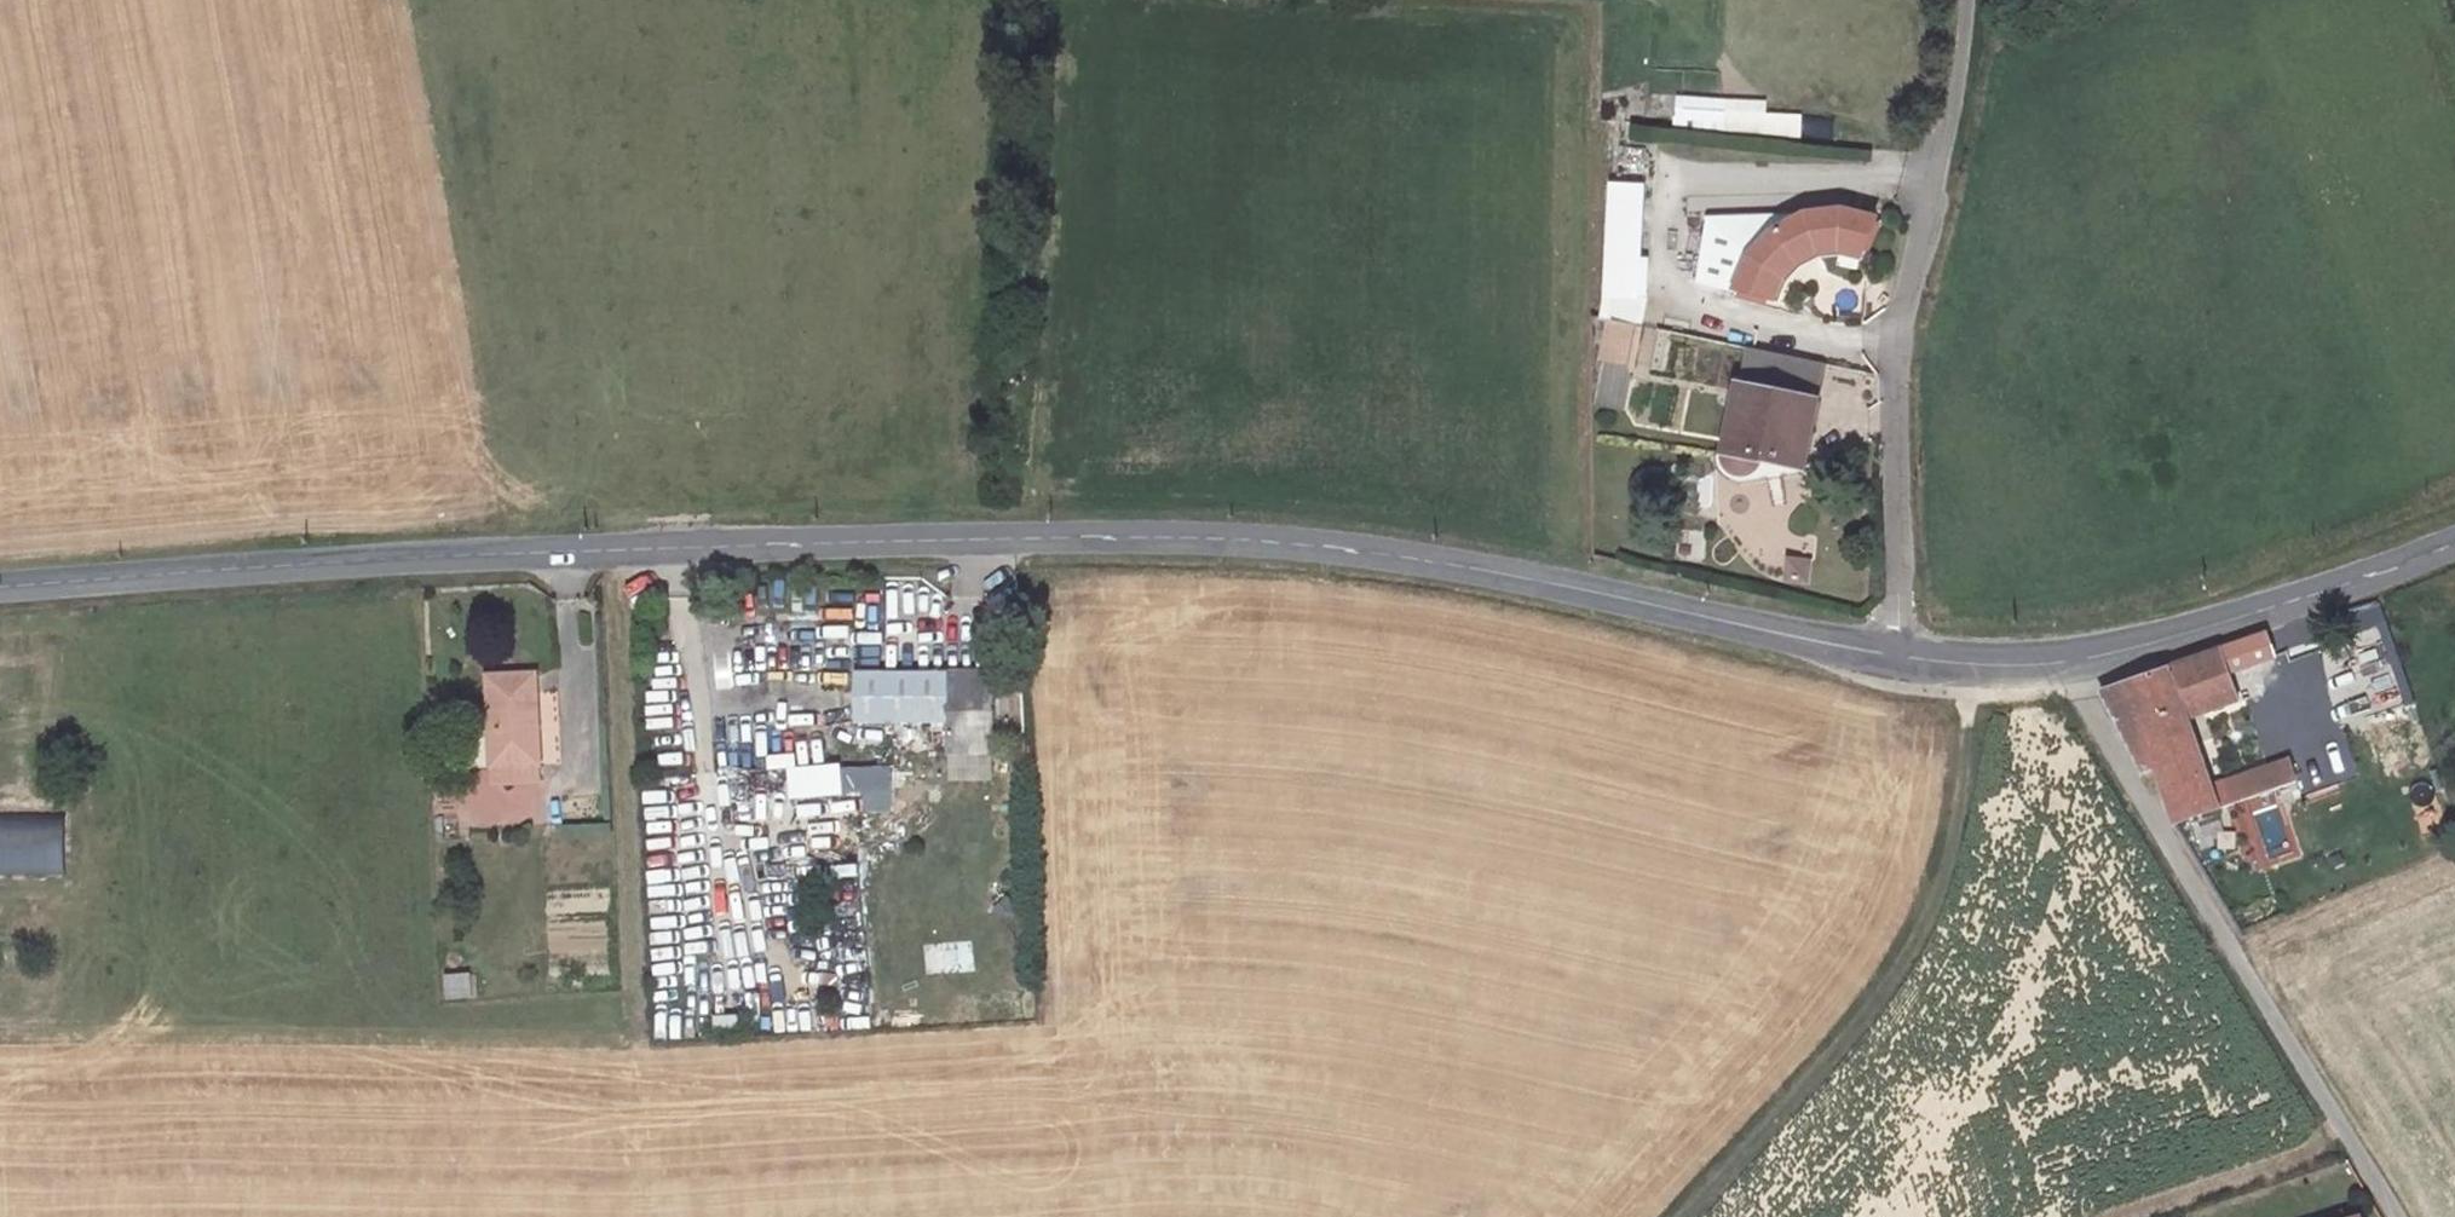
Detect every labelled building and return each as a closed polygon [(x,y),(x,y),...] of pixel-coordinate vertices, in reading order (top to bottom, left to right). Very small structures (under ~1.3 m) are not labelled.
[(1676,97),(1675,131),(1802,133),(1803,114),(1769,113),(1769,99),(1676,97)] [(1607,314),(1635,320),(1638,294),(1631,292),(1635,178),(1606,176),(1602,291),(1609,291),(1607,314)] [(1702,207),(1685,267),(1769,295),(1774,275),(1793,254),(1813,246),(1835,242),(1858,248),(1871,209),(1830,196),(1804,201),(1702,207)] [(1607,314),(1603,360),(1631,363),(1635,320),(1607,314)] [(1820,356),(1749,342),(1741,382),(1734,380),(1725,444),(1725,453),(1730,461),(1738,466),(1747,467),(1758,464),(1762,458),(1764,452),(1805,460),(1817,395),(1812,394),(1820,356)] [(1784,583),(1810,587),(1814,560),(1789,556),(1784,583)] [(2383,638),(2372,606),(2337,619),(2348,650),(2383,638)] [(2146,789),(2166,822),(2210,809),(2178,718),(2230,703),(2220,674),(2267,660),(2258,638),(2097,690),(2136,769),(2147,767),(2153,786),(2146,789)] [(862,645),(863,695),(956,692),(958,722),(1001,720),(1000,641),(862,645)] [(495,647),(497,738),(521,737),(522,754),(547,752),(544,646),(495,647)] [(497,755),(522,754),(521,737),(497,738),(497,755)] [(2283,765),(2223,783),(2230,803),(2289,785),(2283,765)] [(66,815),(0,815),(0,874),(66,874),(66,815)] [(783,841),(813,841),(813,815),(783,815),(783,841)] [(455,955),(455,977),(480,976),(480,954),(455,955)]
